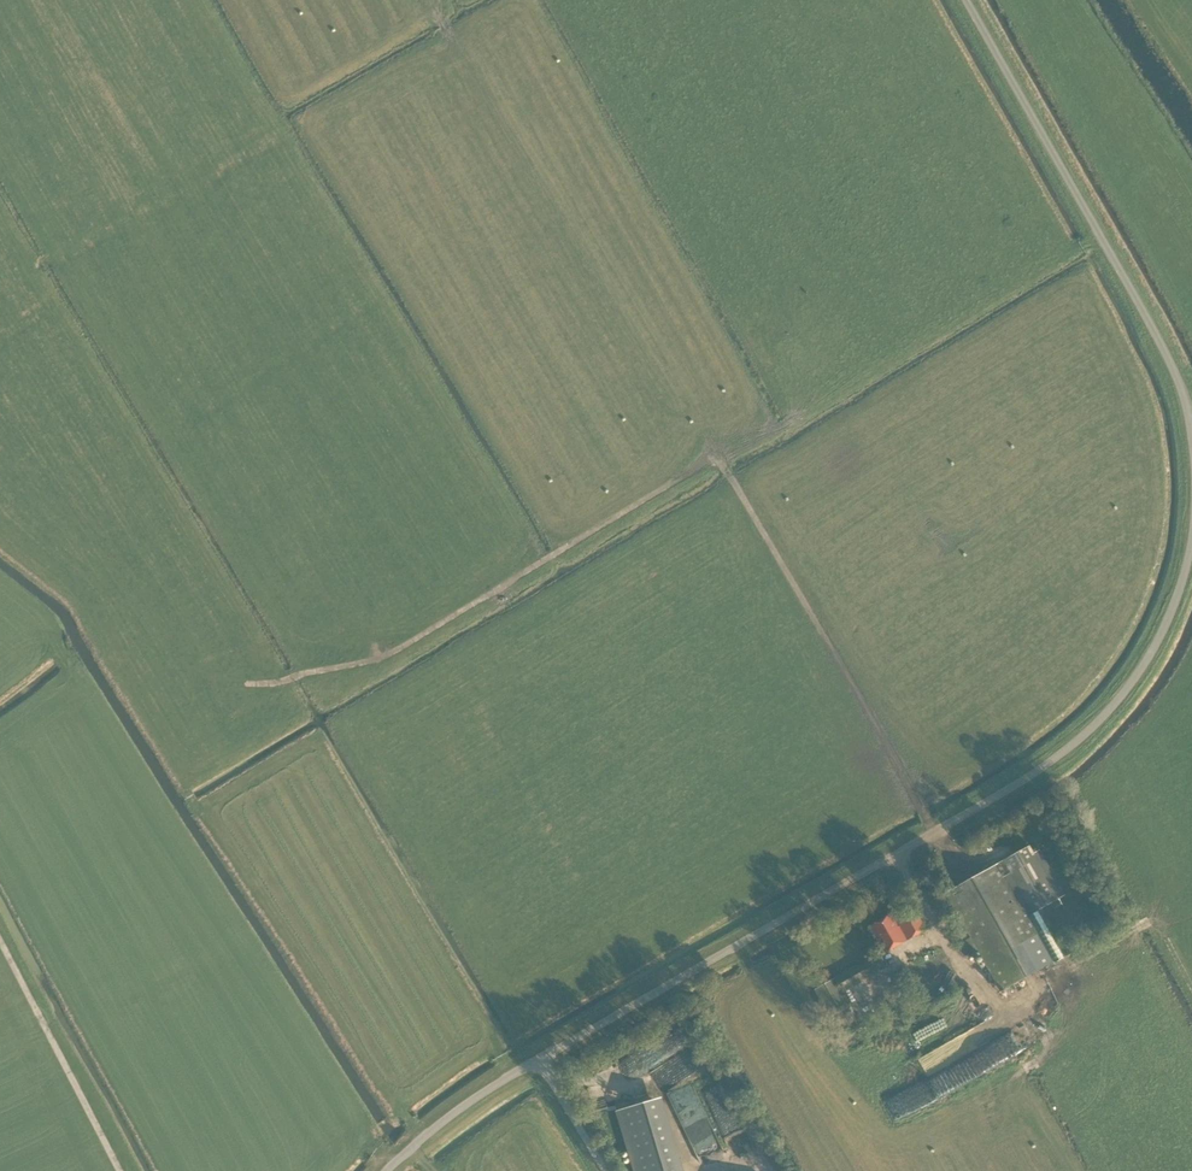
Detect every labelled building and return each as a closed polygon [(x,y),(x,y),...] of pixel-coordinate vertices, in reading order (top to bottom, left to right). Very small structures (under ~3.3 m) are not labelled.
[(1060,900),(1030,847),(998,865),(946,894),(1001,992),(1053,962),(1025,913),(1031,910),(1034,914),(1060,900)] [(870,933),(872,934),(876,940),(878,939),(886,953),(929,929),(918,909),(896,921),(899,926),(898,927),(891,915),(868,927),(869,928),(868,930),(870,933)] [(835,977),(844,992),(885,968),(877,953),(835,977)] [(950,1044),(920,1060),(923,1065),(930,1061),(934,1067),(938,1064),(939,1066),(945,1063),(943,1060),(954,1055),(950,1048),(952,1048),(950,1044)] [(653,1101),(619,1111),(637,1170),(674,1170),(653,1101)]
